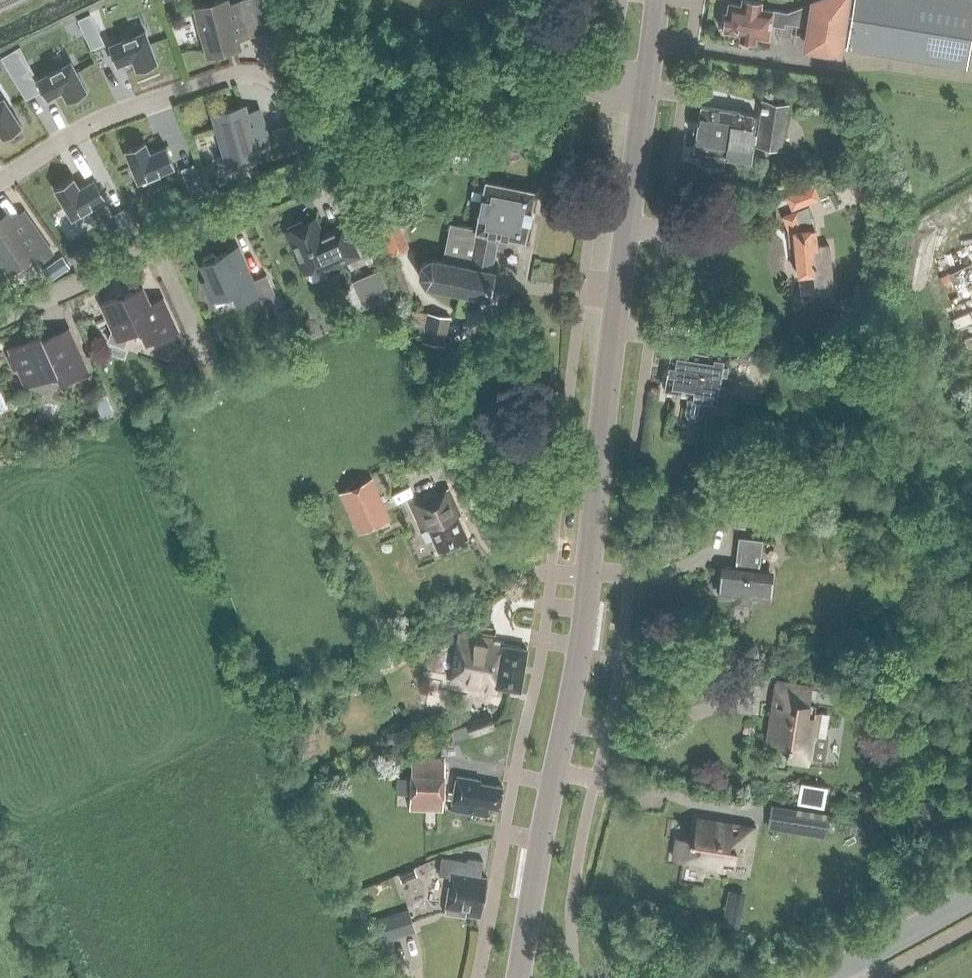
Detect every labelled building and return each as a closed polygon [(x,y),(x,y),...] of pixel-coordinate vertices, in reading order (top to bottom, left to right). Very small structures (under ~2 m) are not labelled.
[(770,24),(783,26),(785,12),(760,7),(761,1),(752,0),(741,0),(740,4),(728,2),(726,12),(725,12),(722,28),(723,28),(723,30),(739,33),(739,38),(754,40),(755,36),(768,38),(770,24)] [(845,0),(816,0),(812,1),(805,46),(837,51),(838,42),(844,7),(845,0)] [(964,65),(971,19),(971,0),(853,0),(852,8),(844,7),(838,42),(846,43),(846,46),(964,65)] [(197,10),(208,51),(227,46),(226,41),(249,34),(240,2),(226,6),(225,2),(197,10)] [(81,29),(92,24),(88,15),(77,20),(81,29)] [(154,26),(117,40),(124,61),(141,55),(145,67),(166,59),(154,26)] [(22,70),(9,51),(0,57),(0,60),(11,77),(22,70)] [(70,58),(37,79),(48,98),(63,88),(70,99),(89,87),(70,58)] [(0,95),(0,132),(2,135),(21,123),(2,94),(0,95)] [(762,100),(755,143),(781,147),(788,103),(762,100)] [(700,162),(722,165),(724,153),(733,155),(733,154),(749,157),(756,115),(740,112),(700,105),(693,149),(702,150),(700,162)] [(234,111),(215,117),(227,158),(255,150),(254,146),(268,142),(259,110),(236,117),(234,111)] [(289,129),(281,131),(285,142),(292,140),(289,129)] [(141,144),(120,152),(133,185),(170,170),(162,150),(145,156),(141,144)] [(67,181),(48,192),(65,222),(99,203),(89,184),(73,192),(67,181)] [(485,181),(476,228),(498,232),(497,236),(524,241),(528,221),(529,221),(531,210),(530,210),(534,191),(485,181)] [(815,186),(787,197),(792,209),(826,195),(822,183),(815,186)] [(783,215),(788,230),(789,236),(794,236),(797,274),(812,273),(813,287),(833,284),(829,244),(816,245),(814,218),(809,205),(797,210),(783,215)] [(392,210),(374,218),(379,229),(390,255),(408,247),(397,221),(392,210)] [(51,253),(23,213),(3,226),(0,221),(0,256),(8,268),(30,253),(37,262),(51,253)] [(314,218),(302,224),(301,221),(286,228),(288,230),(285,231),(296,254),(293,255),(299,269),(302,268),(303,271),(331,259),(335,266),(358,255),(343,223),(321,233),(314,218)] [(498,232),(476,228),(449,223),(442,259),(430,257),(420,263),(418,275),(425,285),(487,297),(493,270),(490,269),(497,236),(498,232)] [(251,280),(236,247),(215,256),(213,253),(203,257),(204,261),(201,263),(208,279),(202,281),(211,300),(231,291),(237,303),(257,294),(262,306),(277,299),(266,274),(251,280)] [(364,276),(375,301),(390,294),(379,269),(364,276)] [(151,342),(177,329),(162,297),(149,303),(141,285),(100,304),(112,330),(107,340),(122,345),(126,335),(144,327),(151,342)] [(425,328),(423,340),(444,344),(450,316),(428,312),(425,328)] [(283,319),(282,331),(295,333),(297,321),(283,319)] [(87,370),(67,328),(41,339),(39,334),(8,348),(10,354),(7,355),(14,368),(16,367),(25,385),(56,371),(61,382),(87,370)] [(733,333),(730,352),(726,352),(723,347),(715,345),(711,350),(708,349),(708,353),(671,347),(664,389),(687,392),(686,396),(687,396),(684,412),(688,416),(696,418),(700,414),(702,399),(720,402),(728,358),(753,362),(758,337),(733,333)] [(181,357),(175,369),(187,375),(193,363),(181,357)] [(93,399),(96,406),(108,401),(105,393),(93,399)] [(369,479),(339,492),(358,532),(387,519),(369,479)] [(423,531),(428,529),(438,551),(467,537),(457,515),(460,514),(448,487),(410,504),(423,531)] [(760,563),(762,539),(738,537),(735,560),(737,561),(736,567),(721,565),(718,595),(732,597),(732,604),(753,606),(754,599),(769,601),(772,571),(758,569),(758,563),(760,563)] [(487,685),(520,690),(527,648),(503,644),(504,641),(458,634),(450,682),(486,688),(487,685)] [(776,680),(766,740),(788,743),(787,748),(788,748),(786,760),(807,763),(808,758),(824,761),(828,738),(826,738),(829,714),(807,710),(811,686),(776,680)] [(358,682),(346,684),(347,694),(360,691),(358,682)] [(306,749),(291,709),(273,715),(289,756),(306,749)] [(466,720),(471,735),(495,727),(491,712),(466,720)] [(409,809),(442,811),(444,758),(411,756),(410,777),(397,776),(396,792),(409,793),(409,809)] [(450,809),(486,816),(488,807),(498,808),(502,786),(479,783),(480,779),(456,775),(450,809)] [(791,823),(827,829),(830,812),(793,806),(791,823)] [(676,837),(673,858),(699,862),(699,866),(724,871),(726,858),(750,862),(756,827),(696,817),(693,839),(688,838),(688,839),(676,837)] [(441,857),(438,875),(450,877),(444,913),(465,916),(465,914),(481,917),(487,877),(481,876),(483,861),(467,858),(467,861),(441,857)] [(721,932),(738,935),(745,892),(728,890),(721,932)] [(371,921),(378,943),(415,931),(408,909),(371,921)]
